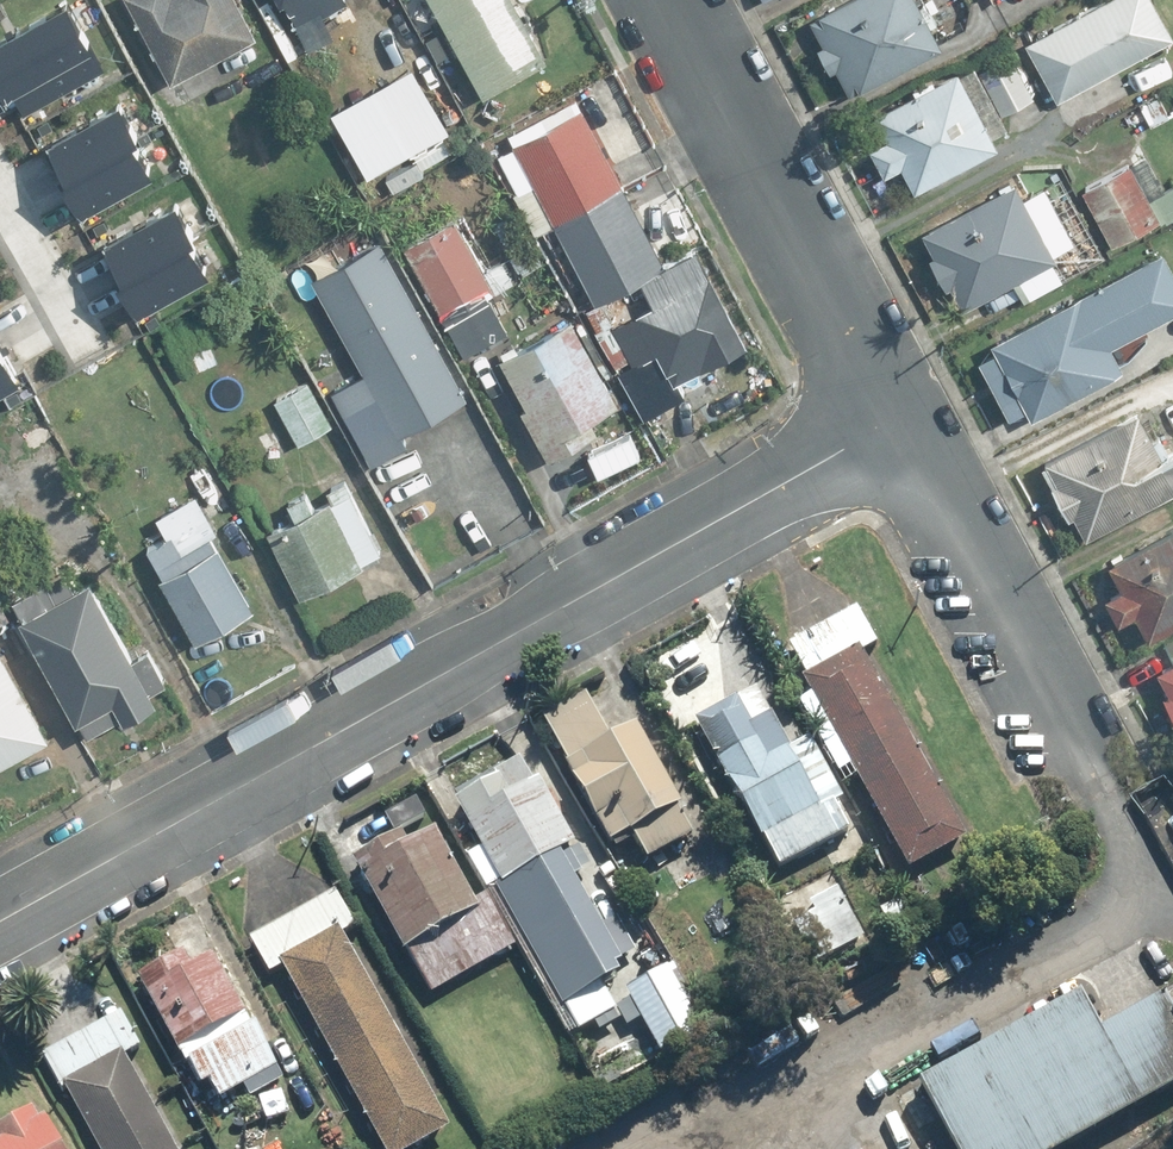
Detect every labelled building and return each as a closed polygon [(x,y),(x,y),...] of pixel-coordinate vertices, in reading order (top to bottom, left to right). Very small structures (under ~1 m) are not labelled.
[(174,80),(260,32),(242,0),(129,0),(174,80)] [(302,27),(310,42),(333,29),(325,15),(351,0),(281,0),(298,30),(302,27)] [(484,97),(551,58),(517,0),(427,0),(484,97)] [(838,67),(851,92),(942,45),(919,0),(844,0),(812,17),(827,45),(819,48),(831,71),(838,67)] [(1026,42),(1060,102),(1172,39),(1172,34),(1154,0),(1101,0),(1026,42)] [(81,2),(0,45),(0,64),(24,109),(114,61),(81,2)] [(978,67),(962,75),(957,67),(876,113),(887,134),(870,143),(888,176),(905,166),(918,189),(1000,142),(996,136),(1011,128),(1004,116),(1038,96),(1014,53),(980,72),(978,67)] [(1151,125),(1172,114),(1172,87),(1140,104),(1151,125)] [(608,90),(582,103),(579,97),(508,134),(516,149),(498,159),(537,235),(555,226),(596,306),(667,269),(627,189),(653,176),(608,90)] [(162,168),(125,102),(55,140),(91,206),(162,168)] [(1162,221),(1164,225),(1172,220),(1172,184),(1149,196),(1133,165),(1085,190),(1114,245),(1162,221)] [(1027,199),(1018,182),(925,233),(935,251),(929,254),(960,311),(1016,281),(1027,301),(1109,256),(1066,178),(1027,199)] [(224,267),(188,200),(117,238),(153,305),(224,267)] [(509,333),(489,295),(544,265),(512,207),(490,219),(510,256),(484,270),(456,218),(405,246),(465,357),(509,333)] [(406,446),(401,436),(471,397),(383,238),(313,278),(364,371),(331,390),(373,465),(406,446)] [(997,350),(981,359),(1013,420),(1029,411),(1033,418),(1126,369),(1115,349),(1172,318),(1172,269),(1163,250),(992,341),(997,350)] [(596,306),(589,309),(645,418),(685,397),(695,417),(727,400),(710,367),(750,347),(701,252),(667,269),(596,306)] [(522,408),(549,460),(603,431),(596,418),(626,403),(581,314),(504,353),(530,404),(522,408)] [(162,338),(181,376),(219,356),(200,319),(162,338)] [(0,332),(0,391),(25,377),(0,332)] [(337,427),(312,379),(273,399),(298,447),(337,427)] [(1041,463),(1070,519),(1077,515),(1088,536),(1172,492),(1172,396),(1041,463)] [(289,503),(296,516),(268,530),(300,595),(382,555),(345,481),(328,490),(332,498),(315,507),(309,494),(289,503)] [(1122,586),(1107,594),(1122,622),(1137,614),(1149,637),(1172,624),(1172,532),(1111,566),(1122,586)] [(198,640),(255,609),(214,535),(183,552),(172,533),(146,547),(198,640)] [(64,583),(59,573),(12,599),(88,735),(124,714),(127,718),(159,701),(153,689),(167,681),(149,649),(135,657),(91,579),(76,587),(72,579),(64,583)] [(13,616),(0,592),(0,624),(13,616)] [(804,678),(799,681),(906,873),(963,841),(860,655),(876,646),(853,606),(785,644),(804,678)] [(50,736),(0,647),(0,764),(50,736)] [(1159,664),(1172,690),(1163,694),(1172,713),(1172,657),(1159,664)] [(754,686),(692,720),(773,871),(847,831),(832,803),(840,799),(806,736),(799,739),(792,725),(779,732),(754,686)] [(687,838),(673,811),(677,809),(632,726),(607,740),(583,695),(539,719),(607,847),(629,835),(643,861),(687,838)] [(522,764),(452,803),(555,990),(578,977),(619,1052),(682,1017),(648,956),(656,951),(639,920),(616,933),(522,764)] [(397,836),(350,861),(400,956),(405,953),(428,996),(512,951),(484,898),(470,906),(431,833),(403,848),(397,836)] [(860,939),(834,887),(798,905),(824,957),(860,939)] [(280,967),(376,1148),(413,1148),(443,1133),(339,937),(352,930),(332,892),(246,937),(266,975),(280,967)] [(177,957),(134,981),(195,1092),(206,1086),(216,1105),(241,1091),(247,1100),(280,1082),(212,958),(186,972),(177,957)] [(952,1148),(1072,1148),(1172,1095),(1172,1011),(1164,996),(1090,1035),(1071,1000),(916,1083),(952,1148)] [(63,1090),(94,1148),(172,1148),(122,1057),(137,1049),(119,1015),(40,1057),(59,1092),(63,1090)] [(30,1110),(0,1127),(0,1148),(52,1148),(30,1110)]
